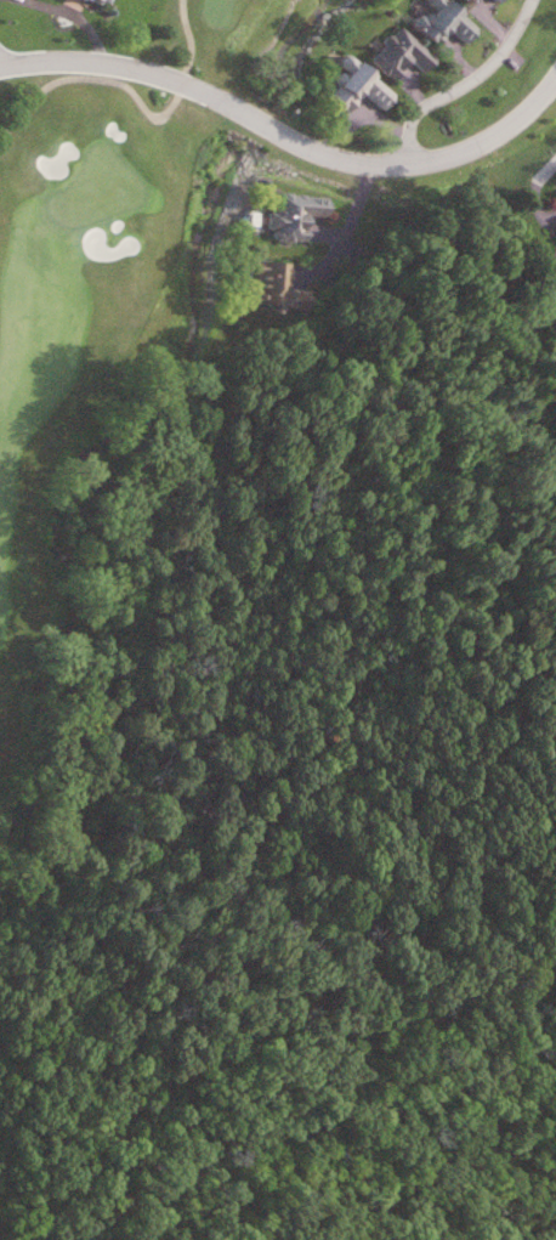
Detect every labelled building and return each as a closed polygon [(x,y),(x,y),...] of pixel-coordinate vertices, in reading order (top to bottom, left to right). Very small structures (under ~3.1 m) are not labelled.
[(402,18),(417,0),(442,0),(473,29),(466,43),(452,28),(432,45),(402,18)] [(367,56),(396,23),(431,57),(419,72),(403,61),(388,78),(367,56)] [(313,94),(340,46),(390,94),(340,112),(313,94)] [(263,209),(273,193),(323,197),(319,217),(302,214),(300,239),(267,237),(270,228),(261,226),(263,209)] [(248,259),(279,260),(279,288),(301,288),(302,306),(240,300),(248,259)]
